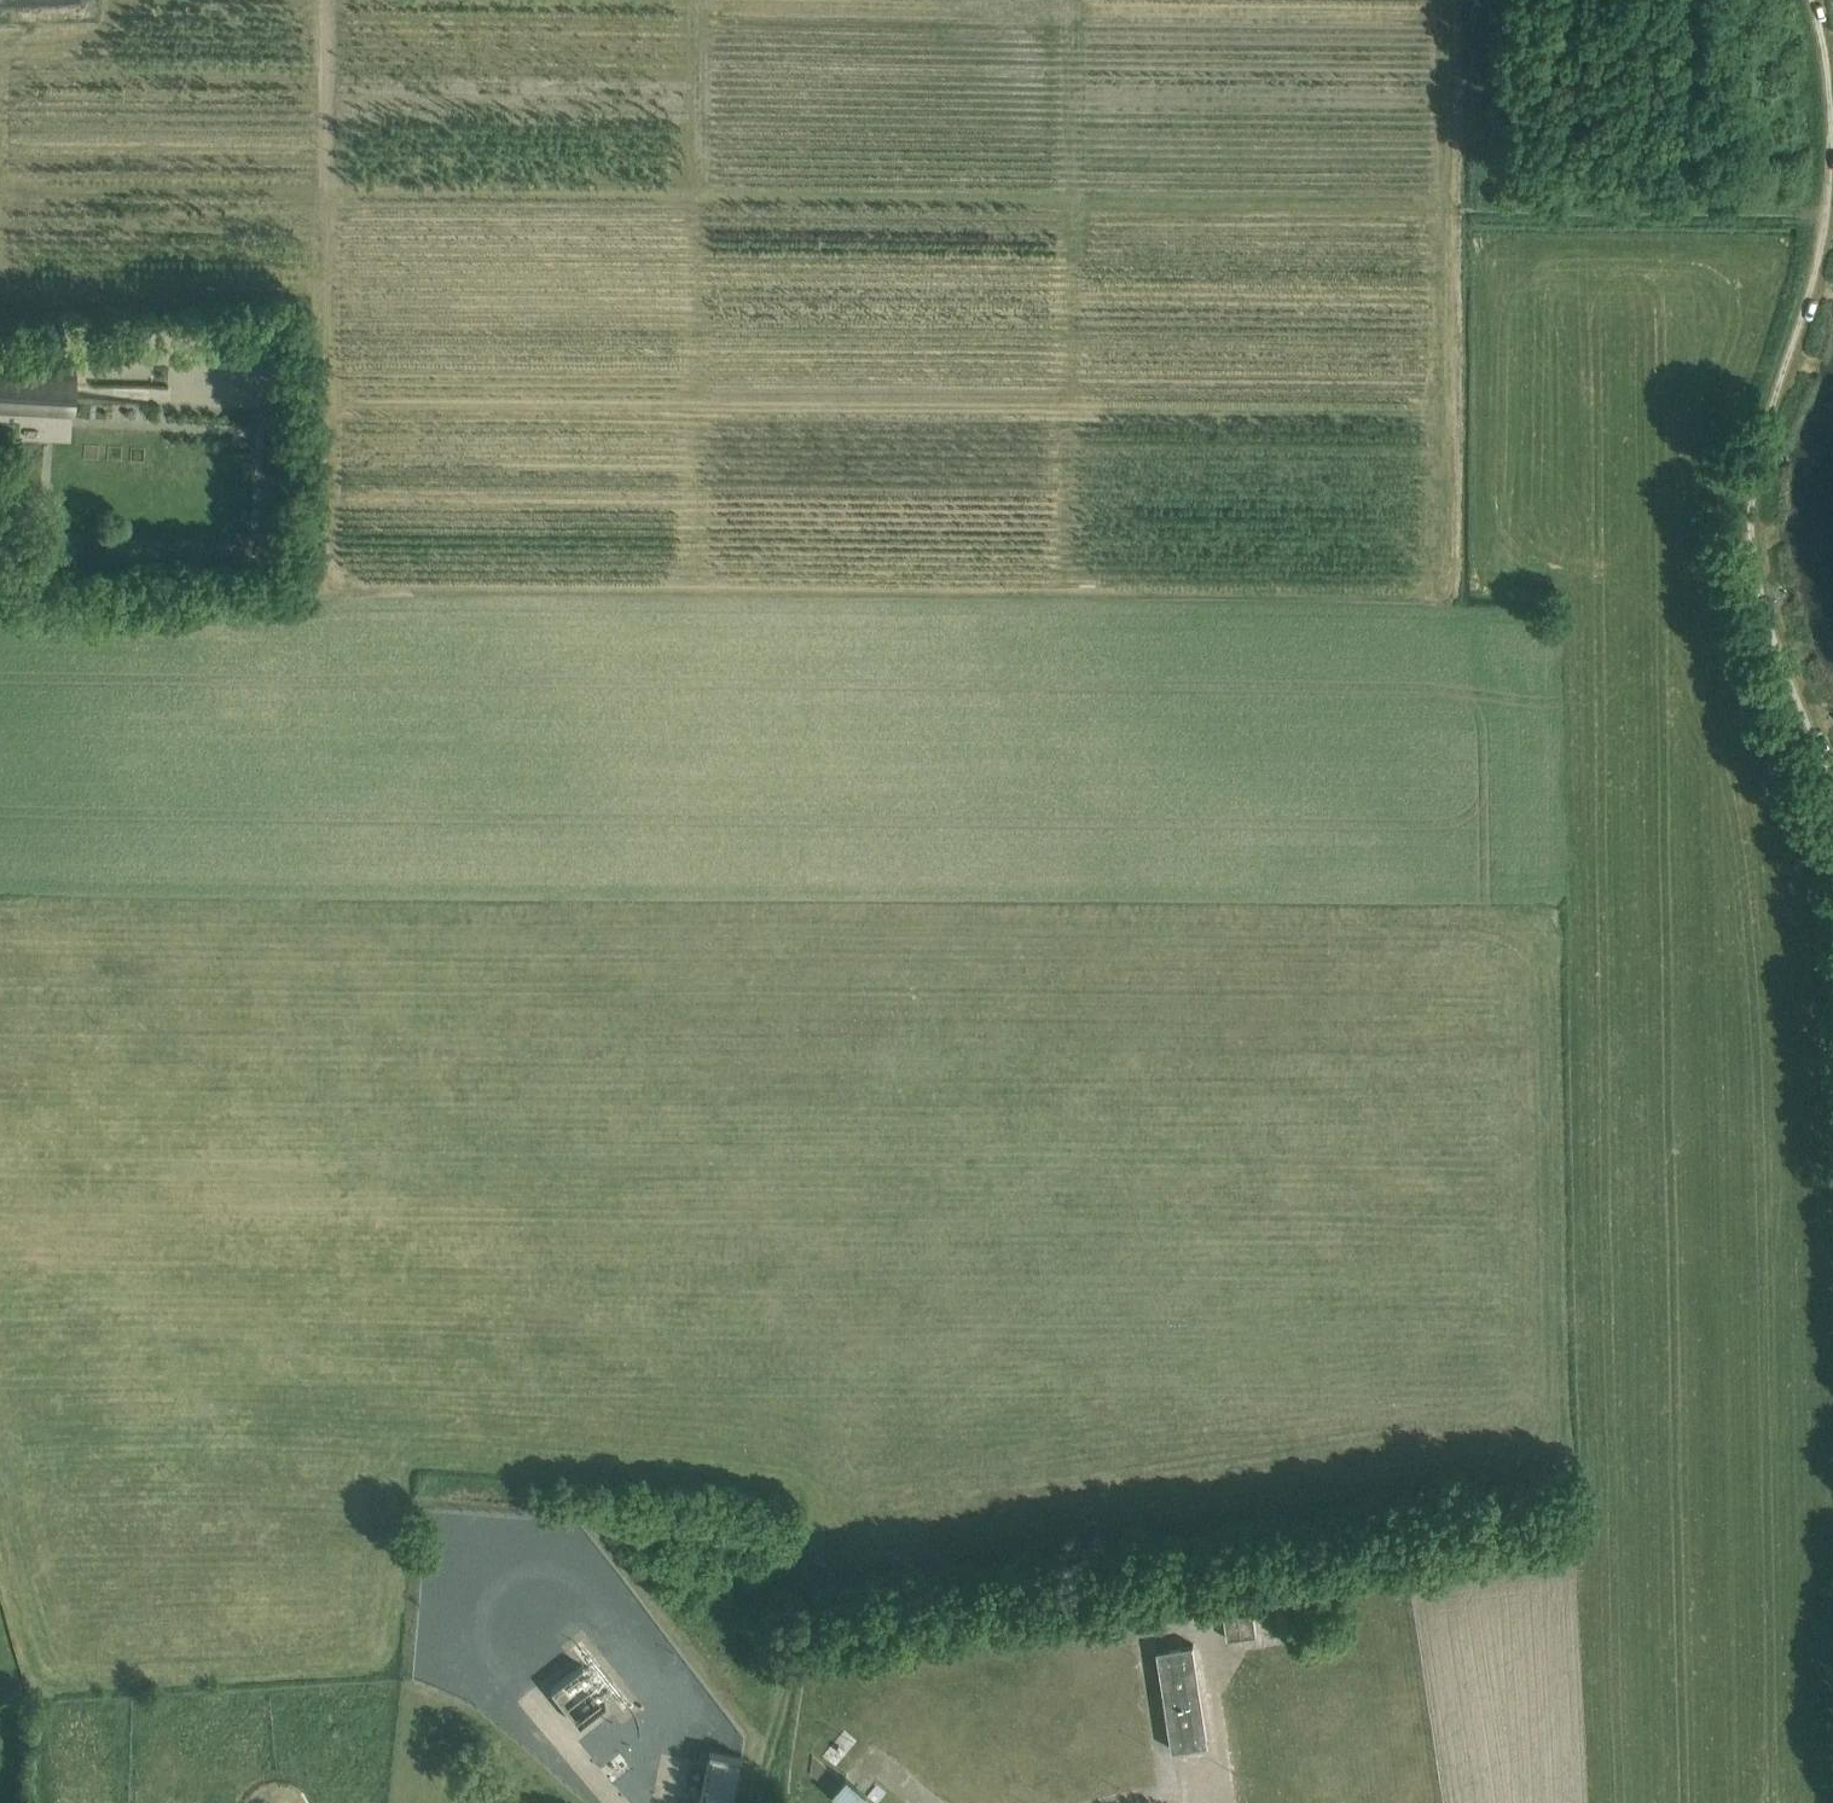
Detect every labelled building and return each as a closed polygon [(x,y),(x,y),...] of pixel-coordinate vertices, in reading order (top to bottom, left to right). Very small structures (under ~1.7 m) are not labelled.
[(74,409),(74,401),(75,382),(76,370),(0,366),(0,405),(74,409)] [(1256,1634),(1253,1610),(1224,1614),(1228,1638),(1256,1634)] [(1209,1744),(1194,1644),(1158,1649),(1173,1749),(1209,1744)] [(737,1781),(742,1756),(709,1749),(699,1802),(733,1802),(737,1781)] [(845,1777),(832,1792),(845,1802),(855,1802),(864,1793),(845,1777)]
